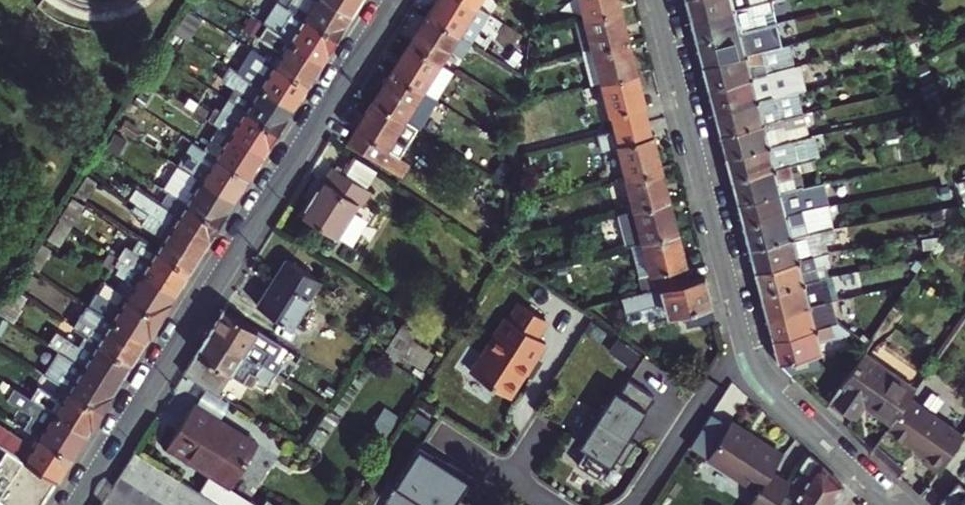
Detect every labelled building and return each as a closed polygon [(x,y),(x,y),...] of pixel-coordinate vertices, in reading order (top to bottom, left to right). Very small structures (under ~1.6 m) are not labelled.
[(263,23),(270,28),(321,60),(335,36),(289,7),(279,1),(278,0),(263,23)] [(329,0),(293,0),(289,7),(335,36),(350,13),(329,0)] [(358,0),(329,0),(350,13),(358,0)] [(466,39),(484,10),(476,5),(469,0),(436,0),(427,14),(466,39)] [(588,18),(623,10),(620,0),(583,0),(588,18)] [(693,21),(765,2),(765,0),(688,0),(693,21)] [(693,21),(699,42),(756,27),(768,24),(776,22),(770,0),(765,2),(693,21)] [(631,41),(623,10),(588,18),(596,50),(631,41)] [(427,14),(410,42),(441,62),(449,49),(462,57),(471,42),(466,39),(427,14)] [(774,48),(768,24),(756,27),(762,51),(774,48)] [(705,66),(762,51),(756,27),(699,42),(705,66)] [(275,64),(306,84),(321,60),(270,28),(262,41),(282,53),(275,64)] [(912,38),(903,42),(912,65),(920,60),(912,38)] [(596,50),(604,82),(639,73),(631,41),(596,50)] [(410,42),(391,71),(435,99),(454,70),(441,62),(410,42)] [(705,66),(710,87),(775,70),(786,68),(793,66),(787,45),(774,48),(762,51),(705,66)] [(454,70),(462,57),(449,49),(441,62),(454,70)] [(291,107),(306,84),(275,64),(252,50),(237,73),(291,107)] [(232,103),(276,131),(291,107),(237,73),(229,68),(222,80),(234,88),(227,100),(232,103)] [(791,88),(786,68),(775,70),(777,80),(779,90),(791,88)] [(762,98),(773,96),(769,82),(777,80),(775,70),(710,87),(716,110),(762,98)] [(391,71),(374,99),(419,128),(437,100),(435,99),(391,71)] [(639,73),(604,82),(616,129),(649,120),(646,106),(647,105),(639,73)] [(933,81),(919,88),(928,112),(945,103),(933,81)] [(716,110),(722,133),(779,119),(777,108),(800,103),(798,90),(773,96),(762,98),(716,110)] [(400,158),(419,128),(374,99),(355,129),(357,130),(349,143),(402,176),(410,163),(400,158)] [(262,153),(276,131),(232,103),(223,118),(211,111),(211,112),(198,104),(194,110),(218,125),(262,153)] [(777,108),(779,119),(803,114),(800,103),(777,108)] [(727,155),(785,141),(808,136),(803,114),(779,119),(722,133),(727,155)] [(664,168),(655,134),(653,135),(649,120),(616,129),(628,177),(664,168)] [(262,153),(218,125),(203,148),(247,176),(262,153)] [(811,150),(808,136),(785,141),(789,155),(811,150)] [(727,155),(733,179),(791,165),(789,155),(785,141),(727,155)] [(203,148),(200,146),(191,160),(184,155),(178,165),(233,200),(247,176),(203,148)] [(180,199),(218,223),(233,200),(178,165),(163,188),(176,197),(180,199)] [(739,202),(797,187),(791,165),(733,179),(739,202)] [(372,191),(333,167),(324,181),(322,180),(301,214),(337,237),(359,203),(363,205),(372,191)] [(636,208),(672,200),(664,168),(628,177),(636,208)] [(98,182),(87,175),(76,193),(87,200),(98,182)] [(804,186),(805,193),(822,190),(821,182),(804,186)] [(739,202),(745,225),(803,211),(799,194),(805,193),(804,186),(797,187),(739,202)] [(203,246),(218,223),(180,199),(173,211),(169,208),(154,199),(151,203),(137,195),(133,201),(135,203),(203,246)] [(176,197),(169,208),(173,211),(180,199),(176,197)] [(72,199),(59,220),(71,228),(84,207),(72,199)] [(680,232),(672,200),(636,208),(645,241),(680,232)] [(158,250),(189,270),(203,246),(135,203),(131,210),(144,218),(141,223),(165,238),(158,250)] [(810,232),(833,228),(827,206),(803,211),(745,225),(751,248),(810,232)] [(60,246),(71,228),(59,220),(48,238),(60,246)] [(751,248),(757,270),(817,255),(828,252),(826,242),(836,239),(833,228),(810,232),(751,248)] [(639,275),(643,292),(691,280),(687,264),(688,264),(680,232),(645,241),(652,272),(639,275)] [(174,293),(189,270),(158,250),(140,239),(132,251),(126,247),(119,258),(174,293)] [(174,293),(119,258),(110,253),(104,263),(113,269),(115,265),(121,269),(118,273),(124,277),(116,289),(128,297),(159,316),(174,293)] [(763,294),(818,279),(815,267),(820,265),(817,255),(757,270),(763,294)] [(321,281),(286,259),(257,305),(292,328),(294,324),(302,329),(311,315),(303,309),(321,281)] [(691,280),(643,292),(598,304),(601,315),(625,309),(626,312),(666,302),(669,313),(669,315),(685,311),(689,327),(717,320),(706,276),(691,280)] [(841,298),(834,276),(827,277),(832,300),(841,298)] [(763,294),(768,316),(832,300),(827,277),(818,279),(763,294)] [(121,309),(128,297),(116,289),(114,288),(104,304),(113,310),(115,305),(121,309)] [(94,298),(89,305),(144,340),(159,316),(128,297),(121,309),(115,305),(113,310),(104,304),(94,298)] [(768,316),(774,339),(832,324),(828,309),(834,308),(832,300),(768,316)] [(509,316),(474,370),(509,394),(525,370),(527,372),(537,356),(535,354),(545,339),(537,334),(548,317),(522,301),(512,318),(509,316)] [(666,302),(626,312),(628,319),(658,312),(659,316),(669,313),(666,302)] [(106,332),(99,343),(130,363),(144,340),(89,305),(85,312),(92,317),(101,329),(106,332)] [(210,331),(285,378),(290,371),(282,366),(283,363),(276,358),(283,346),(224,309),(210,331)] [(856,321),(849,331),(852,334),(866,344),(873,333),(856,321)] [(417,333),(402,323),(385,349),(400,359),(417,333)] [(821,342),(852,334),(849,331),(837,323),(832,324),(774,339),(781,364),(793,375),(821,368),(817,354),(823,352),(821,342)] [(60,351),(116,386),(130,363),(99,343),(92,354),(87,351),(84,356),(65,343),(68,339),(50,328),(48,331),(42,340),(60,351)] [(184,373),(217,394),(230,373),(244,382),(250,372),(270,384),(273,378),(282,384),(285,378),(210,331),(184,373)] [(64,387),(70,390),(101,410),(116,386),(60,351),(45,375),(64,387)] [(910,396),(916,387),(865,351),(830,399),(854,416),(864,402),(866,399),(875,405),(872,408),(892,422),(910,396)] [(86,433),(31,398),(1,379),(0,380),(0,395),(18,407),(10,419),(40,438),(70,458),(86,433)] [(656,396),(630,379),(613,406),(608,403),(599,417),(593,414),(580,435),(591,442),(578,463),(599,477),(612,456),(624,463),(637,442),(629,437),(656,396)] [(86,433),(101,410),(70,390),(62,402),(56,399),(37,387),(31,398),(86,433)] [(70,390),(64,387),(56,399),(62,402),(70,390)] [(892,422),(889,427),(926,453),(923,458),(938,469),(963,432),(910,396),(892,422)] [(864,402),(872,408),(875,405),(866,399),(864,402)] [(194,403),(166,447),(209,474),(198,490),(205,495),(217,502),(221,504),(258,504),(231,488),(258,443),(194,403)] [(790,483),(772,472),(783,454),(757,437),(755,441),(729,424),(707,457),(757,490),(748,504),(775,504),(784,492),(790,483)] [(70,458),(40,438),(32,449),(15,438),(12,442),(0,434),(0,444),(8,449),(57,479),(70,458)] [(473,477),(449,461),(447,465),(420,448),(386,501),(392,504),(455,504),(473,477)] [(5,504),(41,504),(57,479),(8,449),(0,461),(0,502),(5,504)] [(135,450),(121,474),(170,504),(221,504),(217,502),(205,495),(198,490),(135,450)] [(792,479),(831,504),(844,485),(809,452),(792,479)] [(831,504),(792,479),(790,483),(784,492),(804,504),(831,504)] [(959,481),(941,500),(940,504),(964,504),(964,487),(959,481)] [(784,492),(775,504),(804,504),(784,492)]
